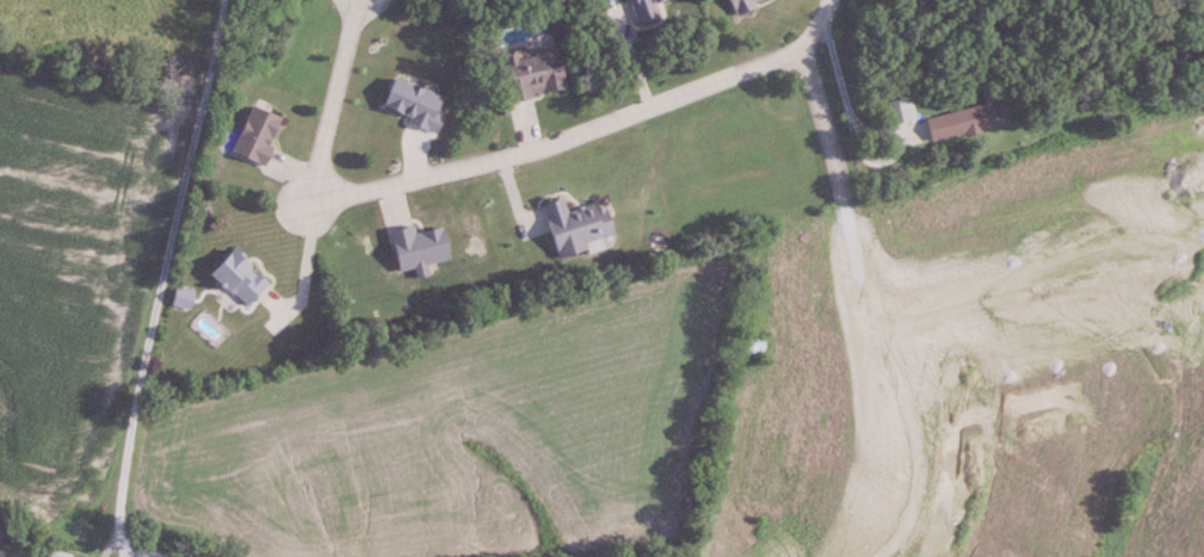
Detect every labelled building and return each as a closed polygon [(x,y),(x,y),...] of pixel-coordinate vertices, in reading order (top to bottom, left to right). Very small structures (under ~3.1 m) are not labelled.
[(657,1),(662,0),(630,0),(637,24),(662,17),(657,1)] [(734,13),(766,0),(729,0),(734,13)] [(564,87),(556,46),(499,57),(507,99),(564,87)] [(380,109),(435,129),(447,97),(392,76),(380,109)] [(249,101),(232,153),(264,164),(281,112),(249,101)] [(989,102),(925,117),(932,142),(995,126),(989,102)] [(566,210),(563,196),(542,200),(555,253),(614,238),(604,201),(566,210)] [(245,307),(269,283),(233,247),(209,271),(245,307)] [(172,305),(190,308),(194,292),(176,288),(172,305)] [(78,556),(46,548),(43,556),(78,556)]
